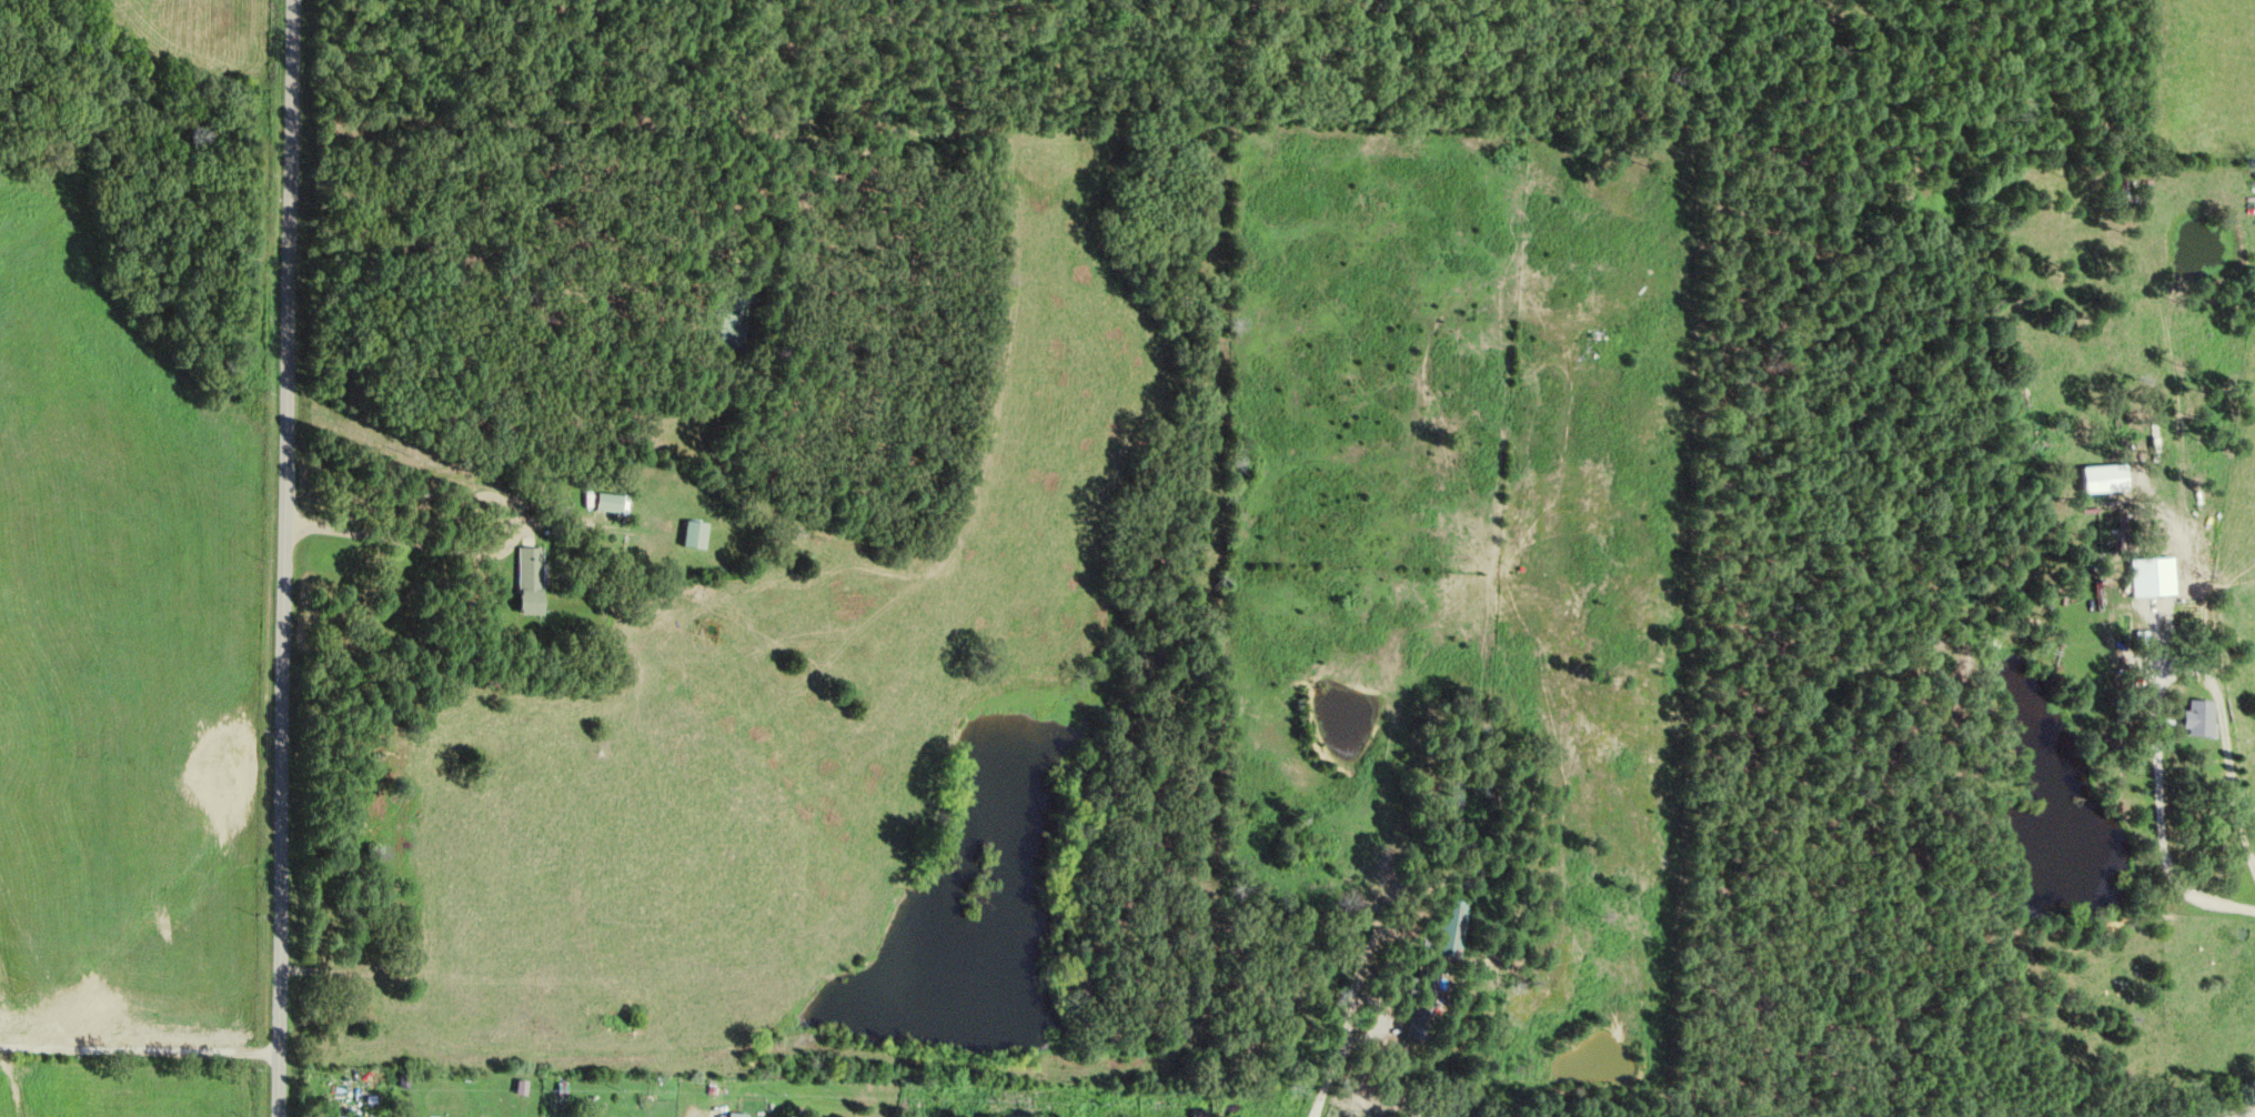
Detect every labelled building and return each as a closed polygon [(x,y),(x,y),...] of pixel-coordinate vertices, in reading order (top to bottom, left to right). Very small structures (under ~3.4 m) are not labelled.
[(2080,467),(2081,493),(2126,491),(2125,465),(2080,467)] [(608,509),(634,513),(637,496),(611,492),(608,509)] [(695,545),(717,549),(721,524),(700,520),(695,545)] [(553,548),(529,547),(529,613),(556,613),(556,589),(553,589),(553,548)] [(2133,559),(2134,597),(2177,595),(2176,557),(2133,559)] [(2213,736),(2217,702),(2192,699),(2191,712),(2186,711),(2183,732),(2213,736)] [(1464,900),(1438,898),(1435,955),(1460,956),(1464,900)]
